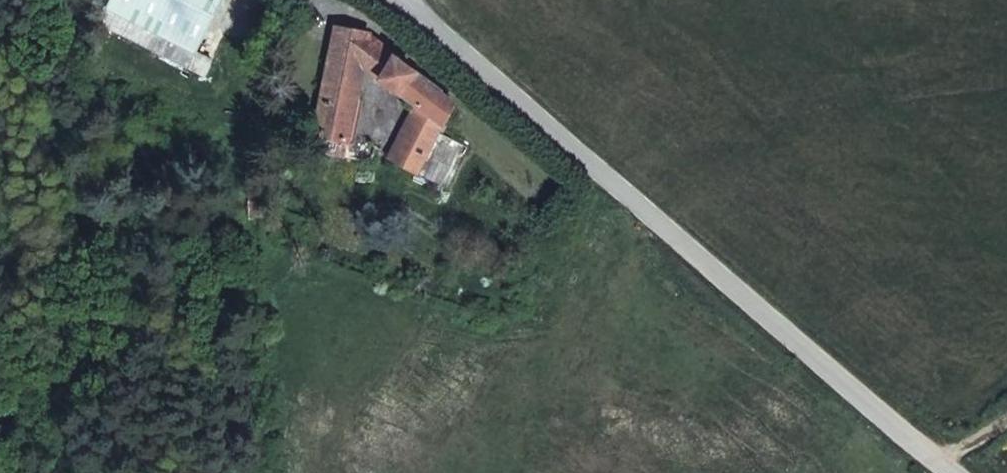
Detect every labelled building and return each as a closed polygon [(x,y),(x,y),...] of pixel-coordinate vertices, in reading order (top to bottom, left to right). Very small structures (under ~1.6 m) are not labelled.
[(108,6),(190,46),(181,64),(206,76),(213,62),(193,52),(219,0),(111,0),(108,6)] [(190,46),(108,6),(97,25),(181,64),(190,46)] [(420,112),(396,165),(427,183),(449,134),(430,119),(440,94),(375,40),(377,33),(341,26),(318,141),(350,149),(367,67),(420,112)] [(459,111),(440,94),(430,119),(449,134),(459,111)]
